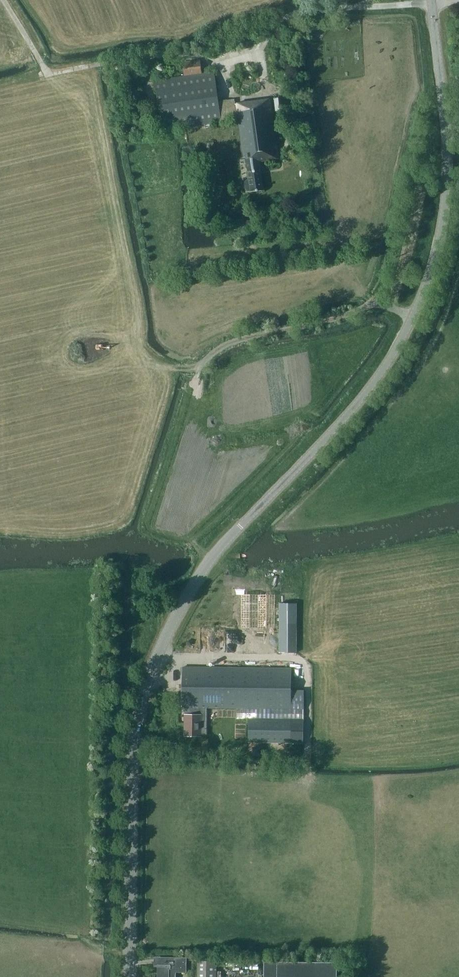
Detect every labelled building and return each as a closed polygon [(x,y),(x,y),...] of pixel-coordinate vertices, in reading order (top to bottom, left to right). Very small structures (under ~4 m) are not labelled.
[(183,75),(201,73),(199,60),(182,63),(183,75)] [(242,158),(245,158),(248,180),(246,180),(244,182),(245,189),(248,191),(250,191),(250,192),(263,190),(259,161),(279,158),(270,99),(235,104),(234,99),(218,102),(214,72),(154,81),(161,131),(237,120),(242,158)] [(274,99),(275,112),(289,110),(287,97),(274,99)] [(182,698),(182,707),(184,707),(184,735),(200,735),(200,734),(206,734),(206,707),(237,707),(248,708),(290,708),(291,691),(291,668),(182,667),(182,698)] [(248,717),(248,741),(290,742),(303,742),(303,708),(290,708),(248,708),(248,717)] [(175,971),(186,971),(186,957),(159,956),(159,976),(175,976),(175,971)] [(216,961),(198,961),(197,976),(216,976),(216,961)] [(337,962),(264,961),(264,976),(337,976),(337,962)]
